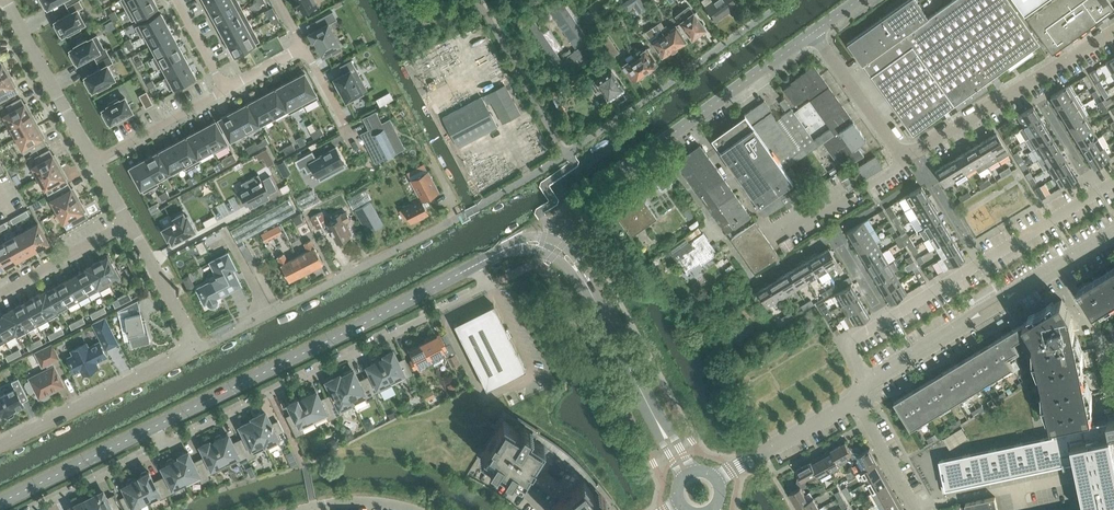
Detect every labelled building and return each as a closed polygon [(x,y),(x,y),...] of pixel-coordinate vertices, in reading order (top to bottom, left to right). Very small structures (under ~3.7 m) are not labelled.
[(61,32),(63,35),(68,32),(68,33),(80,26),(79,26),(84,23),(77,10),(78,9),(83,6),(80,0),(77,0),(67,6),(70,12),(70,13),(55,21),(56,23),(56,24),(60,33),(61,32)] [(126,9),(130,7),(131,7),(144,0),(121,0),(126,9)] [(154,0),(144,0),(131,7),(130,7),(126,9),(132,20),(136,18),(137,18),(157,7),(154,0)] [(157,7),(137,18),(136,18),(158,7),(154,0),(157,7)] [(206,2),(212,12),(232,1),(234,0),(209,0),(206,2)] [(238,0),(234,0),(232,1),(212,12),(217,23),(237,12),(243,9),(238,0)] [(296,9),(297,8),(301,14),(318,5),(315,0),(291,0),(296,9)] [(545,7),(548,12),(563,2),(561,0),(556,0),(545,7)] [(623,3),(623,4),(627,9),(634,5),(639,12),(646,8),(641,0),(628,0),(624,2),(623,3)] [(701,0),(705,6),(711,15),(710,15),(712,17),(713,17),(716,20),(725,14),(724,13),(736,4),(733,0),(701,0)] [(928,17),(915,0),(907,0),(846,43),(862,65),(928,18),(928,17)] [(928,18),(862,65),(863,66),(864,65),(893,106),(912,133),(953,104),(958,110),(987,89),(983,83),(1039,43),(1008,0),(952,0),(928,17),(928,18)] [(1023,12),(1040,0),(1014,0),(1023,12)] [(1026,16),(1051,52),(1113,8),(1108,0),(1049,0),(1026,16)] [(569,49),(561,55),(564,58),(561,59),(535,21),(529,25),(555,63),(547,69),(550,74),(577,55),(581,61),(596,50),(563,2),(548,12),(549,12),(550,11),(576,49),(571,52),(569,49)] [(699,32),(705,28),(704,27),(704,28),(689,6),(676,16),(692,38),(693,37),(694,38),(694,37),(696,38),(699,35),(699,33),(700,33),(699,32)] [(70,13),(70,12),(55,21),(56,23),(55,23),(60,33),(61,33),(62,35),(68,32),(68,33),(80,27),(79,26),(85,23),(78,9),(77,10),(84,23),(79,26),(80,26),(68,33),(68,32),(63,35),(61,32),(60,33),(56,24),(56,23),(55,21),(70,13)] [(248,20),(243,9),(237,12),(217,23),(223,33),(243,22),(248,20)] [(166,23),(161,12),(140,24),(135,26),(141,37),(146,35),(166,23)] [(331,22),(327,15),(309,24),(313,31),(309,33),(313,41),(315,40),(323,56),(331,51),(330,50),(340,44),(329,23),(331,22)] [(254,30),(248,20),(243,22),(223,33),(229,44),(249,33),(254,30)] [(661,21),(657,23),(674,49),(679,46),(681,46),(684,43),(685,42),(686,41),(676,25),(669,29),(666,25),(664,26),(661,21)] [(172,34),(166,23),(146,35),(141,37),(141,38),(146,35),(151,45),(172,34)] [(654,26),(645,31),(652,41),(662,57),(663,56),(665,56),(668,54),(669,52),(674,49),(657,23),(654,26)] [(260,41),(254,30),(249,33),(229,44),(234,54),(255,44),(260,41)] [(290,38),(287,32),(280,36),(283,41),(290,38)] [(178,44),(172,34),(151,45),(157,55),(152,57),(152,58),(157,55),(178,44)] [(104,47),(97,35),(93,37),(92,37),(85,41),(85,40),(75,45),(76,46),(70,49),(72,51),(71,52),(76,61),(76,60),(78,63),(93,54),(94,55),(97,61),(109,54),(105,47),(104,47)] [(608,35),(602,39),(613,55),(619,52),(608,35)] [(78,63),(94,55),(93,54),(78,63),(76,60),(76,61),(71,52),(72,51),(70,49),(76,46),(75,45),(85,40),(85,41),(92,37),(93,37),(86,40),(85,40),(75,45),(75,46),(70,49),(71,51),(70,52),(76,61),(78,63)] [(183,55),(178,44),(157,55),(152,58),(158,68),(163,66),(183,55)] [(634,56),(645,72),(646,71),(648,72),(651,70),(651,67),(657,63),(646,48),(641,52),(639,49),(633,54),(634,56)] [(631,53),(625,58),(627,61),(622,65),(633,80),(638,76),(640,77),(642,76),(644,75),(644,72),(645,72),(634,56),(633,54),(632,54),(631,53)] [(91,88),(93,90),(98,87),(98,88),(110,82),(109,81),(115,78),(107,65),(108,65),(113,62),(109,54),(97,61),(100,67),(101,68),(85,76),(86,79),(91,88)] [(189,65),(183,55),(163,66),(158,68),(158,69),(163,66),(168,76),(163,78),(164,79),(168,76),(189,65)] [(1105,63),(1111,73),(1113,72),(1113,57),(1105,63)] [(363,83),(350,59),(336,66),(341,75),(328,81),(344,111),(365,99),(358,86),(363,83)] [(8,75),(9,75),(10,74),(6,67),(5,68),(4,68),(2,64),(2,63),(0,60),(0,79),(8,75)] [(101,68),(100,67),(85,76),(86,79),(85,79),(90,88),(91,88),(93,90),(98,87),(98,88),(110,82),(109,81),(115,78),(108,65),(107,65),(115,78),(109,81),(110,82),(98,88),(98,87),(93,90),(91,88),(86,79),(85,76),(101,68)] [(195,76),(189,65),(168,76),(164,79),(170,90),(174,87),(195,76)] [(795,78),(783,86),(785,89),(784,90),(789,96),(788,96),(790,98),(795,104),(807,95),(808,95),(804,89),(806,88),(804,85),(815,77),(816,78),(820,75),(814,66),(796,79),(795,78)] [(1095,83),(1101,80),(1095,69),(1089,73),(1095,83)] [(617,93),(624,88),(611,70),(595,81),(590,84),(596,94),(601,91),(607,99),(614,95),(617,93)] [(305,71),(276,87),(277,88),(281,85),(283,84),(290,80),(297,77),(297,76),(299,75),(299,76),(305,73),(316,93),(317,93),(306,72),(305,71)] [(316,93),(305,73),(299,76),(299,75),(297,76),(297,77),(290,80),(301,101),(304,106),(318,98),(316,93)] [(10,74),(9,75),(8,75),(0,79),(0,102),(18,92),(15,87),(14,86),(12,82),(12,81),(14,81),(10,74)] [(1086,74),(1082,77),(1088,87),(1092,85),(1086,74)] [(807,95),(831,129),(830,128),(814,140),(818,145),(834,133),(835,133),(853,120),(828,86),(820,75),(816,78),(815,77),(804,85),(806,88),(804,89),(808,95),(807,95)] [(301,101),(290,80),(283,84),(281,85),(277,88),(276,87),(275,87),(276,88),(287,109),(290,113),(304,106),(301,101)] [(504,84),(483,96),(487,103),(491,101),(503,122),(520,113),(504,84)] [(1070,84),(1050,96),(1056,107),(1076,94),(1070,84)] [(275,87),(248,102),(248,103),(253,100),(255,99),(262,96),(269,92),(269,91),(271,90),(271,91),(276,88),(275,87)] [(276,88),(275,87),(276,88),(271,91),(271,90),(269,91),(269,92),(262,96),(273,116),(287,109),(289,114),(290,113),(287,109),(276,88)] [(146,91),(139,95),(146,107),(153,103),(146,91)] [(1076,94),(1056,107),(1063,117),(1083,105),(1076,94)] [(273,116),(262,96),(255,99),(253,100),(248,103),(248,102),(247,102),(248,103),(259,124),(261,127),(262,127),(260,124),(273,116)] [(110,123),(132,111),(125,97),(119,100),(119,99),(118,100),(117,99),(108,103),(109,104),(108,105),(108,106),(103,109),(104,111),(103,112),(108,121),(109,120),(110,123)] [(108,121),(103,112),(104,111),(103,109),(108,106),(108,105),(109,104),(108,103),(117,99),(118,100),(119,99),(119,100),(125,97),(119,100),(119,99),(118,99),(117,98),(108,103),(109,104),(108,105),(108,106),(103,109),(104,111),(103,112),(108,121),(109,121),(110,123),(109,120),(108,121)] [(110,123),(133,111),(125,97),(132,111),(110,123)] [(482,97),(443,117),(458,147),(497,126),(482,97)] [(4,115),(10,126),(30,115),(31,115),(32,114),(29,107),(27,108),(24,104),(21,98),(7,106),(10,111),(4,115)] [(764,100),(745,114),(784,169),(818,145),(814,140),(784,99),(779,102),(781,105),(779,106),(784,113),(781,115),(800,142),(795,146),(771,112),(772,111),(764,100)] [(243,106),(247,104),(247,102),(218,118),(229,140),(231,139),(219,119),(225,116),(225,115),(227,114),(227,115),(234,111),(241,107),(243,106)] [(248,103),(247,102),(247,104),(243,106),(241,107),(234,111),(245,132),(247,135),(261,127),(259,124),(248,103)] [(1083,105),(1063,117),(1069,127),(1085,117),(1089,115),(1083,105)] [(1033,106),(1017,116),(1023,127),(1040,117),(1033,106)] [(4,115),(10,111),(3,115),(22,149),(29,146),(29,145),(23,149),(16,138),(10,126),(4,115)] [(245,132),(234,111),(227,115),(227,114),(225,115),(225,116),(219,119),(231,139),(245,132),(246,135),(247,135),(245,132)] [(36,121),(32,114),(31,115),(30,115),(10,126),(16,138),(37,126),(36,126),(34,122),(35,122),(36,121)] [(736,173),(744,184),(744,185),(745,185),(753,196),(752,196),(753,197),(753,196),(758,204),(756,206),(763,216),(801,193),(784,169),(745,114),(744,115),(745,116),(712,139),(720,150),(719,150),(720,150),(728,161),(727,161),(728,162),(736,173)] [(381,115),(368,121),(376,139),(389,132),(381,115)] [(1040,117),(1023,127),(1029,137),(1046,127),(1040,117)] [(1085,117),(1069,127),(1075,137),(1091,127),(1085,117)] [(216,121),(227,142),(228,141),(216,119),(187,135),(187,136),(192,134),(192,133),(194,132),(194,133),(201,129),(208,125),(208,124),(210,123),(210,124),(216,121)] [(835,133),(822,142),(841,169),(864,155),(857,145),(866,138),(865,138),(853,121),(853,120),(835,133)] [(227,142),(216,121),(210,124),(210,123),(208,124),(208,125),(201,129),(212,149),(214,153),(229,145),(227,142)] [(334,123),(324,129),(327,134),(337,128),(334,123)] [(37,126),(36,126),(37,126),(16,138),(23,149),(29,145),(29,146),(32,151),(46,143),(43,138),(40,133),(41,133),(42,132),(38,125),(37,126)] [(1029,137),(1026,139),(1032,149),(1033,149),(1052,137),(1046,127),(1029,137)] [(1091,127),(1075,137),(1081,147),(1097,137),(1091,127)] [(320,128),(316,130),(319,136),(324,133),(320,128)] [(386,157),(388,162),(401,156),(398,151),(407,147),(398,128),(389,132),(376,139),(368,143),(377,161),(386,157)] [(212,149),(201,129),(194,133),(194,132),(192,133),(192,134),(187,136),(187,135),(186,135),(187,136),(198,157),(201,162),(201,161),(199,157),(212,150),(214,153),(212,149)] [(986,140),(998,160),(1009,154),(996,133),(986,140)] [(187,136),(186,135),(186,136),(186,137),(182,139),(180,140),(173,144),(184,165),(187,169),(201,162),(198,157),(187,136)] [(302,135),(296,138),(300,145),(305,142),(302,135)] [(1097,137),(1081,147),(1087,157),(1103,147),(1104,148),(1107,145),(1101,135),(1098,138),(1097,137)] [(186,136),(159,150),(159,151),(164,149),(164,148),(166,147),(166,148),(173,144),(180,140),(182,139),(186,137),(186,136)] [(1038,156),(1037,157),(1038,159),(1058,147),(1052,137),(1033,149),(1038,156)] [(986,140),(976,146),(988,166),(998,160),(986,140)] [(184,165),(186,170),(187,169),(184,165),(173,144),(166,148),(166,147),(164,148),(164,149),(159,151),(159,150),(158,150),(159,151),(170,172),(184,165)] [(345,162),(336,145),(326,151),(326,152),(316,157),(312,150),(295,160),(299,168),(304,166),(308,172),(313,169),(318,177),(329,171),(331,174),(346,166),(344,162),(345,162)] [(700,146),(677,162),(677,163),(678,163),(685,174),(686,174),(694,185),(693,185),(694,186),(702,197),(702,198),(702,197),(710,208),(710,209),(734,192),(733,192),(725,181),(726,181),(725,180),(717,169),(709,158),(709,157),(708,157),(704,152),(706,151),(703,147),(702,148),(701,146),(700,146)] [(976,146),(965,152),(975,168),(978,172),(988,166),(976,146)] [(1058,147),(1038,159),(1043,167),(1047,165),(1048,167),(1064,157),(1058,147)] [(1103,147),(1087,157),(1093,168),(1110,158),(1104,148),(1103,147)] [(32,167),(39,178),(59,167),(59,166),(61,166),(57,159),(56,160),(55,160),(53,155),(52,155),(50,150),(36,157),(39,162),(39,163),(32,167)] [(159,151),(158,150),(158,151),(158,152),(154,154),(153,154),(152,155),(145,159),(156,180),(158,184),(161,183),(159,178),(170,172),(159,151)] [(140,188),(141,188),(130,167),(136,164),(135,163),(137,162),(138,163),(145,159),(152,155),(153,154),(154,154),(158,152),(158,151),(129,167),(140,188)] [(965,152),(955,158),(965,174),(975,168),(965,152)] [(875,156),(855,168),(862,179),(882,167),(875,156)] [(1064,157),(1048,167),(1054,177),(1070,167),(1064,157)] [(955,158),(945,164),(955,180),(958,184),(968,178),(965,174),(955,158)] [(156,180),(145,159),(138,163),(137,162),(135,163),(136,164),(130,167),(141,188),(144,192),(158,184),(156,180)] [(284,160),(276,164),(283,176),(290,172),(284,160)] [(32,167),(39,163),(39,162),(32,166),(45,190),(46,189),(45,189),(39,178),(32,167)] [(945,164),(935,170),(945,187),(955,180),(945,164)] [(15,166),(9,169),(12,176),(18,173),(15,166)] [(65,172),(61,166),(59,166),(59,167),(39,178),(45,189),(46,189),(49,194),(55,191),(68,183),(66,178),(65,178),(63,173),(65,172)] [(834,166),(828,171),(831,175),(837,170),(834,166)] [(1077,178),(1070,167),(1054,177),(1061,188),(1077,178)] [(859,185),(849,168),(838,175),(848,191),(859,185)] [(400,210),(404,219),(409,217),(411,222),(428,213),(426,208),(430,205),(427,199),(440,192),(431,176),(434,175),(431,169),(428,171),(411,180),(421,198),(404,207),(404,208),(400,210)] [(242,191),(241,191),(243,195),(245,195),(249,202),(254,200),(256,203),(272,194),(270,191),(280,185),(272,172),(264,177),(261,171),(244,180),(247,186),(242,189),(242,191)] [(665,171),(653,179),(661,191),(673,182),(665,171)] [(18,173),(12,176),(17,184),(22,181),(18,173)] [(71,188),(68,183),(55,191),(57,196),(58,196),(51,200),(57,211),(77,200),(78,200),(79,199),(76,192),(74,193),(71,189),(71,188)] [(290,189),(287,183),(280,187),(283,193),(290,189)] [(921,186),(900,199),(907,209),(928,197),(921,186)] [(1046,197),(1039,186),(1034,189),(1041,200),(1046,197)] [(366,188),(348,199),(353,208),(371,198),(366,188)] [(312,189),(295,198),(301,210),(318,201),(312,189)] [(638,191),(613,210),(631,235),(656,217),(638,191)] [(734,193),(734,192),(710,209),(711,209),(718,220),(719,221),(727,232),(726,232),(727,232),(728,232),(728,231),(735,227),(750,216),(750,215),(742,204),(742,203),(742,204),(734,193)] [(51,200),(58,196),(57,196),(50,200),(63,223),(70,219),(63,222),(57,211),(51,200)] [(928,197),(907,209),(913,220),(934,207),(928,197)] [(297,211),(290,198),(232,229),(242,248),(247,246),(243,240),(297,211)] [(83,206),(79,199),(78,200),(77,200),(57,211),(63,222),(70,219),(73,225),(87,217),(84,212),(84,211),(81,207),(82,206),(83,206)] [(37,200),(32,204),(35,210),(39,209),(40,205),(37,200)] [(368,233),(384,225),(370,200),(355,209),(368,233)] [(934,207),(913,220),(919,230),(940,217),(934,207)] [(27,210),(19,214),(21,219),(29,215),(27,210)] [(349,234),(351,233),(346,223),(351,220),(347,211),(341,214),(341,212),(333,216),(334,217),(335,219),(329,222),(323,211),(312,216),(318,228),(328,223),(338,243),(350,237),(349,234)] [(176,221),(164,228),(169,238),(171,237),(174,242),(197,229),(189,214),(187,215),(185,212),(174,218),(176,221)] [(13,224),(21,219),(19,214),(11,219),(13,224)] [(301,222),(297,214),(291,218),(295,225),(301,222)] [(940,217),(919,230),(925,240),(946,227),(940,217)] [(206,227),(212,224),(209,218),(203,221),(206,227)] [(868,219),(847,231),(853,242),(869,232),(874,229),(868,219)] [(744,256),(752,267),(751,267),(752,267),(755,271),(779,256),(775,251),(776,251),(775,250),(759,228),(759,227),(758,227),(754,221),(731,238),(735,243),(735,244),(736,244),(743,255),(744,256)] [(38,223),(27,229),(38,249),(44,246),(44,247),(48,245),(48,244),(49,243),(38,223)] [(946,227),(925,240),(931,250),(936,247),(952,237),(946,227)] [(32,252),(38,249),(27,229),(16,235),(27,255),(28,255),(29,256),(33,253),(32,252)] [(869,232),(853,242),(859,252),(876,242),(880,239),(874,229),(869,232)] [(52,231),(48,233),(52,240),(58,237),(55,232),(52,231)] [(680,265),(683,269),(684,271),(685,271),(685,272),(700,262),(702,264),(712,257),(711,256),(717,252),(711,244),(709,245),(707,243),(709,241),(703,232),(673,254),(680,265)] [(26,256),(27,255),(16,235),(5,241),(16,261),(22,258),(22,259),(27,257),(26,256)] [(952,237),(936,247),(942,257),(958,247),(952,237)] [(309,250),(298,256),(307,272),(324,263),(316,247),(315,247),(311,240),(305,243),(309,250)] [(16,261),(5,241),(0,244),(0,258),(5,267),(6,267),(7,268),(11,266),(11,264),(16,261)] [(203,241),(196,245),(201,254),(208,251),(203,241)] [(876,242),(859,252),(865,262),(882,252),(876,242)] [(254,257),(248,245),(242,249),(249,261),(254,257)] [(942,257),(937,260),(944,270),(965,258),(958,247),(942,257)] [(818,254),(828,270),(838,264),(828,248),(818,254)] [(882,252),(865,262),(872,272),(892,259),(886,249),(882,252)] [(197,288),(205,304),(207,302),(208,305),(211,307),(214,307),(217,305),(219,303),(219,300),(217,297),(242,285),(234,269),(237,268),(229,252),(211,261),(215,270),(209,273),(208,276),(207,279),(208,282),(197,288)] [(103,258),(97,261),(108,281),(110,279),(111,281),(122,275),(121,273),(109,253),(102,256),(103,258)] [(290,281),(307,272),(298,256),(288,261),(284,253),(278,256),(282,264),(290,281)] [(818,254),(808,260),(818,276),(828,270),(818,254)] [(894,272),(899,269),(892,259),(872,272),(878,282),(894,272)] [(808,260),(798,266),(808,282),(818,276),(808,260)] [(86,268),(87,269),(88,269),(97,286),(98,286),(99,289),(100,291),(110,285),(108,281),(97,261),(86,268)] [(798,266),(788,272),(797,289),(808,282),(798,266)] [(1078,290),(1077,291),(1078,294),(1080,293),(1093,315),(1113,302),(1113,268),(1078,290)] [(87,269),(77,274),(86,291),(87,292),(89,295),(99,289),(98,286),(97,286),(88,269),(87,269)] [(922,284),(926,281),(920,270),(915,273),(922,284)] [(788,272),(777,278),(787,295),(797,289),(788,272)] [(894,272),(878,282),(884,292),(900,282),(894,272)] [(77,274),(67,280),(77,298),(79,301),(89,295),(87,292),(86,291),(77,274)] [(189,274),(182,278),(188,289),(195,286),(189,274)] [(840,277),(834,281),(839,288),(852,280),(849,276),(843,280),(840,277)] [(777,278),(767,285),(777,301),(787,295),(777,278)] [(67,280),(57,286),(66,302),(67,304),(68,306),(79,301),(77,298),(67,280)] [(900,282),(884,292),(890,303),(906,293),(900,282)] [(851,284),(834,294),(841,304),(857,295),(851,284)] [(767,285),(757,291),(767,307),(777,301),(767,285)] [(57,286),(47,291),(46,292),(56,309),(58,312),(68,306),(67,304),(66,302),(57,286)] [(46,290),(35,296),(46,315),(48,320),(59,314),(58,312),(56,309),(46,292),(47,291),(46,290)] [(129,293),(118,298),(121,304),(132,299),(129,293)] [(857,295),(841,304),(847,315),(863,305),(857,295)] [(35,296),(25,302),(35,321),(38,325),(48,320),(46,315),(35,296)] [(115,307),(121,304),(118,298),(112,301),(115,307)] [(1062,299),(895,401),(911,428),(1014,366),(1007,356),(1019,349),(1014,342),(1030,333),(1034,339),(1052,425),(1053,428),(1093,419),(1093,417),(1071,316),(1072,316),(1062,299)] [(25,302),(14,307),(25,327),(28,331),(38,325),(35,321),(25,302)] [(494,304),(454,324),(487,389),(526,369),(509,335),(494,304)] [(870,315),(863,305),(847,315),(843,317),(850,327),(870,315)] [(104,306),(97,310),(100,315),(107,311),(104,306)] [(3,314),(4,315),(5,315),(14,332),(15,332),(16,335),(16,336),(17,337),(28,331),(25,327),(14,307),(3,314)] [(93,319),(100,315),(97,310),(90,313),(93,319)] [(148,330),(146,321),(143,321),(141,313),(125,316),(127,325),(128,331),(131,345),(132,344),(149,340),(150,340),(148,330)] [(0,317),(0,330),(4,338),(6,341),(16,336),(16,335),(15,332),(14,332),(5,315),(4,315),(0,317)] [(95,368),(99,366),(96,362),(107,356),(104,350),(105,349),(106,350),(119,343),(106,317),(93,323),(102,342),(100,343),(100,342),(89,347),(87,343),(72,351),(74,354),(67,358),(75,372),(81,369),(84,374),(87,372),(89,374),(92,374),(94,373),(95,371),(95,368)] [(83,317),(76,320),(79,325),(85,322),(83,317)] [(72,329),(79,325),(76,320),(69,324),(72,329)] [(1103,330),(1110,342),(1113,340),(1113,323),(1103,330)] [(62,327),(55,331),(58,336),(64,333),(62,327)] [(51,340),(58,336),(55,331),(48,334),(51,340)] [(446,353),(444,349),(447,347),(440,333),(431,338),(428,337),(425,338),(425,341),(423,342),(432,360),(434,364),(442,360),(443,358),(442,355),(446,353)] [(40,338),(34,342),(36,347),(43,343),(40,338)] [(29,350),(36,347),(34,342),(27,345),(29,350)] [(414,358),(410,360),(414,369),(432,360),(423,342),(409,349),(414,358)] [(60,358),(53,343),(35,352),(43,367),(47,365),(49,368),(30,378),(31,380),(27,382),(26,385),(29,391),(32,392),(36,390),(40,398),(41,397),(42,398),(45,399),(49,397),(50,394),(50,393),(64,385),(54,366),(52,362),(60,358)] [(19,349),(13,352),(15,357),(22,354),(19,349)] [(384,355),(385,357),(380,360),(392,383),(412,373),(405,358),(398,361),(393,351),(392,351),(391,351),(391,352),(386,354),(385,354),(385,355),(384,355)] [(8,361),(15,357),(13,352),(6,356),(8,361)] [(455,353),(448,357),(453,367),(460,363),(455,353)] [(377,357),(372,359),(372,360),(371,361),(372,361),(370,362),(372,364),(367,366),(371,375),(365,378),(373,393),(392,383),(380,360),(379,357),(378,358),(378,357),(377,358),(377,357)] [(367,400),(375,396),(373,393),(365,378),(359,381),(353,370),(340,377),(340,376),(339,376),(354,405),(354,404),(366,398),(367,400)] [(332,394),(327,396),(336,415),(343,412),(342,411),(354,405),(339,376),(338,377),(338,376),(327,381),(328,383),(327,383),(332,394)] [(27,394),(19,378),(11,381),(15,389),(0,397),(0,416),(4,414),(5,416),(8,417),(14,415),(15,411),(14,409),(24,405),(21,397),(27,394)] [(433,390),(430,391),(423,394),(426,400),(435,395),(433,390)] [(303,395),(302,396),(303,398),(315,422),(327,415),(329,419),(336,415),(327,396),(320,400),(316,391),(312,393),(311,391),(310,392),(309,391),(308,392),(308,391),(303,393),(303,394),(303,395)] [(293,413),(287,416),(296,435),(304,431),(302,428),(315,422),(303,398),(298,400),(297,398),(296,398),(295,398),(294,397),(290,400),(290,401),(289,401),(289,402),(288,402),(293,413)] [(409,402),(403,405),(406,411),(412,408),(409,402)] [(257,415),(258,417),(254,419),(268,448),(280,442),(279,439),(285,436),(278,421),(271,424),(266,413),(265,414),(264,412),(257,415)] [(1111,436),(1113,435),(1113,413),(1109,414),(1107,414),(1107,421),(1053,432),(1054,436),(1023,442),(999,447),(940,460),(946,488),(977,481),(977,482),(1060,464),(1060,465),(1076,461),(1086,509),(1113,509),(1113,449),(1111,436)] [(514,425),(515,425),(504,418),(483,451),(494,459),(500,463),(507,467),(514,471),(524,477),(537,457),(545,444),(543,443),(534,437),(527,433),(530,429),(524,425),(521,429),(514,425)] [(245,437),(239,440),(248,459),(255,455),(254,453),(267,447),(267,448),(268,448),(254,419),(240,426),(245,437)] [(370,421),(363,424),(366,430),(373,427),(370,421)] [(351,429),(344,432),(347,439),(354,436),(351,429)] [(220,434),(215,436),(216,437),(215,438),(214,439),(215,441),(227,465),(239,459),(241,462),(248,459),(239,440),(233,443),(229,434),(224,437),(223,435),(222,435),(221,435),(220,434)] [(324,440),(319,443),(322,449),(327,447),(324,440)] [(334,440),(327,443),(330,450),(340,445),(337,441),(334,440)] [(200,446),(206,456),(199,459),(207,474),(227,465),(215,441),(210,443),(209,441),(208,442),(208,441),(207,442),(202,445),(202,444),(201,445),(202,445),(200,446)] [(846,441),(832,449),(838,460),(841,465),(847,461),(848,459),(846,456),(849,454),(850,456),(854,457),(857,448),(855,448),(851,450),(846,441)] [(857,448),(854,457),(858,458),(857,461),(862,471),(867,468),(878,462),(870,448),(861,453),(859,449),(857,448)] [(832,449),(821,455),(830,471),(841,465),(838,460),(832,449)] [(292,450),(286,454),(292,466),(298,462),(292,450)] [(186,481),(185,481),(187,484),(200,478),(202,481),(209,478),(207,474),(199,459),(193,462),(188,452),(187,452),(186,452),(186,453),(181,455),(180,455),(175,458),(186,481)] [(817,472),(819,476),(820,477),(830,471),(821,455),(811,461),(817,472)] [(172,458),(167,460),(168,461),(167,462),(166,463),(167,465),(162,467),(166,475),(160,478),(168,494),(175,490),(173,487),(185,481),(186,481),(175,458),(174,459),(173,458),(172,459),(172,458)] [(819,476),(817,472),(811,461),(797,469),(802,477),(798,479),(797,482),(806,484),(807,480),(806,478),(808,477),(810,481),(819,476)] [(862,471),(867,481),(884,472),(878,462),(867,468),(862,471)] [(141,477),(136,480),(147,500),(159,494),(161,497),(168,494),(160,478),(154,481),(149,471),(148,471),(147,471),(146,470),(141,473),(142,474),(141,474),(141,475),(140,475),(141,477)] [(884,472),(867,481),(873,492),(889,483),(884,472)] [(127,481),(128,481),(127,482),(128,484),(123,486),(127,495),(121,498),(126,509),(135,509),(134,506),(147,500),(136,480),(135,478),(134,478),(133,478),(133,477),(128,479),(128,480),(127,481)] [(601,500),(605,497),(601,491),(597,494),(592,489),(592,488),(584,478),(553,503),(559,509),(610,509),(606,506),(601,500)] [(799,488),(790,492),(798,507),(809,501),(809,500),(803,489),(805,488),(806,484),(797,482),(796,484),(799,488)] [(889,483),(873,492),(879,502),(895,493),(889,483)] [(847,486),(842,489),(845,494),(850,491),(847,486)] [(850,491),(845,494),(848,499),(853,496),(850,491)] [(120,509),(113,495),(107,498),(104,493),(100,495),(100,494),(99,495),(99,493),(87,499),(87,500),(91,509),(108,509),(111,509),(112,509),(118,509),(120,509)] [(879,502),(876,504),(879,509),(889,509),(901,503),(895,493),(879,502)] [(842,496),(837,499),(840,504),(845,501),(842,496)] [(809,501),(798,507),(800,509),(816,509),(820,508),(814,497),(809,500),(809,501)] [(995,497),(966,503),(967,509),(998,509),(995,497)] [(74,507),(74,508),(70,509),(91,509),(87,500),(86,500),(86,499),(74,505),(75,507),(74,507)]
